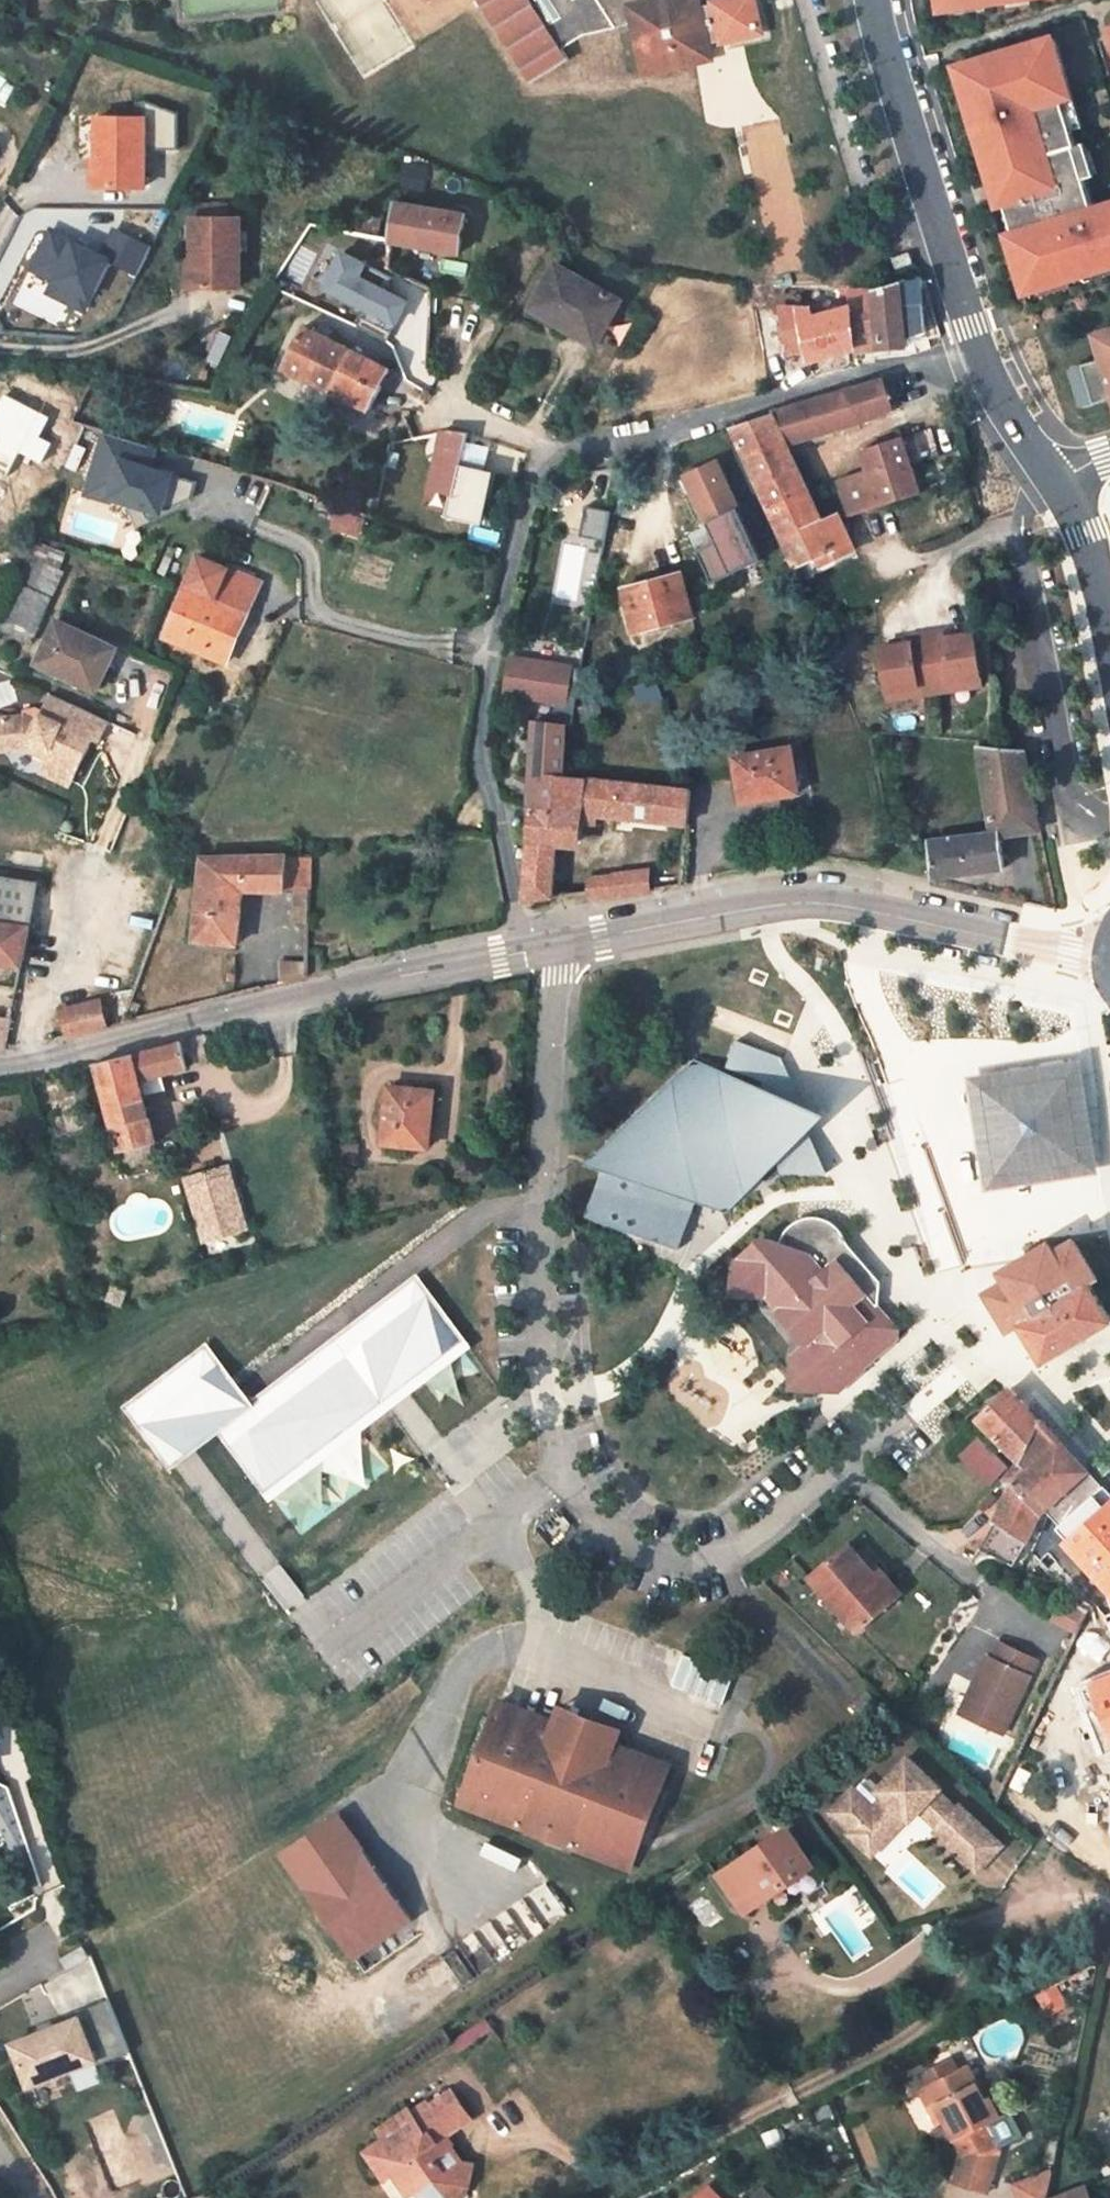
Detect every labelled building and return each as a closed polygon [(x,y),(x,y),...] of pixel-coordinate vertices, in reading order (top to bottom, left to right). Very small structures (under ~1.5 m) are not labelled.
[(533,85),(572,60),(565,48),(586,34),(632,25),(640,59),(659,72),(700,62),(711,46),(713,43),(705,7),(701,8),(699,0),(479,0),(533,85)] [(754,0),(737,0),(705,7),(713,43),(762,32),(754,0)] [(1076,148),(1078,147),(1063,100),(1055,73),(1065,70),(1056,40),(1015,52),(1014,48),(956,67),(966,97),(977,94),(985,122),(982,123),(991,154),(1001,150),(1009,176),(1017,201),(1007,204),(1016,232),(1019,232),(1029,262),(1018,265),(1027,295),(1072,281),(1070,278),(1109,265),(1109,207),(1096,211),(1076,148)] [(700,62),(714,60),(711,46),(700,62)] [(640,59),(643,75),(659,72),(640,59)] [(1075,96),(1067,69),(1065,70),(1055,73),(1063,100),(1075,96)] [(144,187),(144,118),(101,118),(100,159),(104,159),(103,187),(144,187)] [(1009,176),(1001,150),(991,154),(999,179),(1009,176)] [(100,159),(94,160),(93,187),(103,187),(104,159),(100,159)] [(408,168),(405,185),(424,188),(427,171),(408,168)] [(1017,201),(1009,176),(999,179),(1007,204),(1017,201)] [(468,214),(398,202),(392,237),(394,240),(460,252),(468,214)] [(230,218),(229,204),(201,205),(201,218),(230,218)] [(241,286),(241,217),(230,218),(201,218),(195,218),(195,257),(199,257),(199,287),(241,286)] [(99,252),(50,227),(27,271),(49,282),(44,292),(85,314),(111,264),(137,278),(153,247),(112,226),(99,252)] [(348,230),(341,259),(366,265),(390,270),(391,266),(394,240),(392,237),(348,230)] [(1029,262),(1019,232),(1016,232),(1009,234),(1018,265),(1029,262)] [(910,252),(894,257),(898,267),(913,261),(910,252)] [(195,257),(188,256),(188,287),(199,287),(199,257),(195,257)] [(336,287),(360,292),(366,265),(341,259),(336,287)] [(600,339),(621,299),(558,264),(535,307),(569,327),(572,322),(600,339)] [(390,270),(387,288),(431,309),(435,288),(391,266),(390,270)] [(838,301),(853,299),(859,350),(907,344),(906,338),(925,334),(924,307),(922,284),(920,276),(900,282),(872,290),(807,287),(807,292),(793,291),(794,312),(806,311),(807,318),(839,312),(838,301)] [(353,322),(360,292),(336,287),(330,312),(353,322)] [(838,301),(839,312),(854,311),(853,299),(838,301)] [(569,327),(598,343),(600,339),(572,322),(569,327)] [(352,349),(306,326),(287,367),(333,389),(352,349)] [(1099,336),(1106,359),(1087,366),(1099,404),(1109,401),(1109,332),(1099,336)] [(333,389),(372,407),(390,368),(352,349),(333,389)] [(1099,404),(1087,366),(1077,368),(1089,408),(1099,404)] [(785,439),(892,409),(882,380),(761,418),(733,427),(783,537),(822,521),(808,491),(796,495),(773,444),(785,439)] [(5,394),(0,403),(0,472),(5,475),(16,453),(39,464),(50,442),(40,437),(50,417),(5,394)] [(443,433),(430,485),(455,493),(461,466),(467,440),(469,432),(443,429),(443,433)] [(157,448),(101,432),(83,497),(126,509),(135,530),(191,503),(195,481),(153,470),(157,448)] [(919,490),(901,437),(864,450),(870,470),(840,481),(852,512),(881,502),(919,490)] [(796,495),(808,491),(785,439),(773,444),(796,495)] [(490,446),(467,440),(461,466),(485,471),(490,446)] [(760,559),(717,462),(686,476),(715,543),(697,551),(710,581),(760,559)] [(485,471),(461,466),(455,493),(450,515),(482,523),(494,473),(485,471)] [(610,513),(585,509),(580,539),(606,543),(610,513)] [(364,519),(342,512),(333,531),(357,539),(364,519)] [(822,521),(783,537),(796,565),(800,562),(815,555),(839,545),(842,553),(854,548),(840,517),(838,514),(822,521)] [(24,572),(52,585),(70,545),(41,535),(24,572)] [(815,555),(819,562),(842,553),(839,545),(815,555)] [(800,562),(804,570),(819,562),(815,555),(800,562)] [(167,635),(226,660),(233,644),(216,637),(230,604),(248,611),(261,582),(201,557),(167,635)] [(1,623),(30,635),(52,585),(24,572),(1,623)] [(692,614),(682,574),(625,588),(636,629),(692,614)] [(216,637),(233,644),(248,611),(230,604),(216,637)] [(96,688),(115,648),(57,621),(39,662),(96,688)] [(981,676),(974,633),(944,637),(943,631),(910,636),(910,642),(881,646),(888,691),(917,686),(918,694),(952,689),(951,681),(981,676)] [(535,716),(532,806),(522,900),(554,897),(558,843),(575,846),(577,822),(578,812),(600,814),(657,819),(660,786),(564,776),(567,725),(571,725),(576,699),(579,687),(568,685),(570,667),(513,657),(506,693),(557,701),(554,723),(543,722),(543,717),(535,716)] [(766,675),(784,670),(781,658),(763,662),(766,675)] [(982,685),(981,676),(951,681),(952,689),(982,685)] [(918,694),(917,686),(888,691),(889,699),(918,694)] [(0,715),(0,753),(21,751),(40,760),(35,773),(70,788),(91,738),(99,743),(106,722),(49,694),(39,711),(0,715)] [(978,745),(993,832),(930,840),(936,876),(1005,866),(999,833),(1040,828),(1027,749),(978,745)] [(799,789),(790,746),(734,757),(743,798),(761,795),(761,798),(799,789)] [(660,786),(657,819),(688,821),(690,789),(660,786)] [(577,822),(599,824),(600,814),(578,812),(577,822)] [(193,941),(230,944),(236,889),(246,889),(295,888),(294,920),(311,921),(313,857),(296,855),(202,857),(193,941)] [(652,888),(651,869),(614,874),(617,893),(652,888)] [(614,874),(591,876),(589,892),(590,898),(617,893),(614,874)] [(0,878),(0,920),(29,924),(30,918),(36,883),(0,878)] [(230,944),(239,945),(246,889),(236,889),(230,944)] [(21,964),(29,924),(0,920),(0,961),(21,964)] [(309,961),(279,962),(279,982),(308,974),(309,961)] [(238,981),(237,972),(228,971),(227,980),(238,981)] [(107,1027),(100,1000),(63,1010),(69,1037),(107,1027)] [(0,1020),(0,1051),(4,1051),(9,1021),(0,1020)] [(121,1147),(157,1139),(142,1080),(158,1076),(208,1063),(201,1038),(182,1042),(150,1050),(135,1054),(98,1064),(121,1147)] [(695,1059),(592,1160),(607,1166),(589,1214),(680,1249),(695,1210),(685,1206),(689,1197),(727,1211),(779,1161),(780,1173),(828,1172),(809,1131),(829,1111),(802,1101),(781,1055),(739,1040),(727,1072),(695,1059)] [(1072,1071),(984,1084),(997,1171),(1084,1159),(1072,1071)] [(429,1147),(436,1091),(390,1087),(384,1142),(429,1147)] [(360,1164),(361,1144),(329,1143),(329,1165),(360,1164)] [(228,1163),(207,1171),(210,1179),(232,1172),(228,1163)] [(207,1171),(187,1178),(199,1212),(207,1238),(249,1224),(232,1172),(210,1179),(207,1171)] [(873,1368),(884,1359),(884,1348),(895,1349),(900,1344),(901,1331),(870,1295),(882,1284),(856,1252),(852,1240),(848,1232),(843,1226),(837,1221),(831,1218),(821,1216),(816,1216),(815,1217),(808,1217),(799,1222),(793,1226),(787,1234),(781,1247),(777,1244),(776,1244),(772,1243),(771,1243),(762,1243),(754,1246),(742,1256),(814,1339),(807,1343),(804,1345),(804,1347),(802,1347),(801,1349),(799,1354),(797,1359),(797,1365),(798,1370),(800,1375),(803,1379),(800,1382),(794,1387),(796,1390),(797,1390),(799,1392),(805,1395),(818,1396),(837,1397),(873,1368)] [(1109,1318),(1089,1284),(1069,1249),(1010,1284),(1009,1303),(1022,1323),(1044,1357),(1084,1333),(1107,1319),(1109,1318)] [(742,1256),(736,1262),(807,1343),(814,1339),(742,1256)] [(209,1437),(264,1505),(471,1342),(415,1271),(250,1401),(199,1337),(117,1402),(169,1468),(209,1437)] [(992,1406),(980,1419),(1017,1458),(1042,1419),(1011,1388),(992,1406)] [(1089,1457),(1046,1413),(1042,1419),(1017,1458),(1005,1478),(1013,1483),(996,1520),(1026,1541),(1042,1508),(1089,1457)] [(980,1438),(971,1448),(978,1454),(987,1445),(980,1438)] [(1064,1518),(1101,1484),(1093,1474),(1055,1508),(1064,1518)] [(1109,1478),(1101,1484),(1064,1518),(1063,1519),(1109,1575),(1109,1479),(1109,1478)] [(876,1571),(847,1541),(834,1553),(811,1574),(858,1629),(891,1600),(870,1576),(876,1571)] [(870,1576),(891,1600),(902,1591),(880,1566),(876,1571),(870,1576)] [(1039,1657),(1000,1639),(993,1655),(989,1652),(975,1681),(978,1683),(964,1712),(1003,1731),(1039,1657)] [(662,1682),(725,1700),(733,1670),(671,1652),(662,1682)] [(1089,1662),(1109,1717),(1109,1653),(1089,1662)] [(1089,1662),(1079,1666),(1106,1738),(1109,1737),(1109,1717),(1089,1662)] [(454,1795),(623,1865),(665,1763),(609,1741),(600,1760),(572,1749),(545,1738),(554,1718),(496,1695),(454,1795)] [(852,1788),(831,1811),(851,1829),(848,1832),(870,1854),(906,1815),(909,1818),(918,1809),(936,1790),(939,1786),(923,1770),(909,1786),(893,1771),(878,1787),(878,1788),(884,1794),(872,1806),(852,1788)] [(865,1774),(852,1788),(872,1806),(884,1794),(878,1788),(878,1787),(865,1774)] [(936,1790),(918,1809),(937,1827),(955,1807),(936,1790)] [(937,1827),(934,1830),(976,1870),(1000,1844),(959,1804),(937,1827)] [(406,1923),(333,1817),(267,1853),(347,1968),(406,1923)] [(716,1874),(744,1911),(810,1863),(784,1826),(716,1874)] [(68,1964),(90,1955),(85,1944),(63,1954),(68,1964)] [(8,2038),(25,2089),(129,2055),(112,2004),(8,2038)] [(487,2017),(452,2041),(459,2050),(494,2027),(487,2017)] [(913,2078),(919,2090),(958,2070),(953,2059),(913,2078)] [(965,2085),(974,2081),(967,2066),(958,2070),(965,2085)] [(919,2090),(939,2126),(944,2123),(951,2120),(960,2138),(953,2140),(962,2158),(954,2182),(987,2193),(999,2150),(985,2123),(1000,2116),(988,2095),(983,2097),(974,2081),(965,2085),(958,2070),(919,2090)] [(983,2097),(988,2095),(980,2078),(974,2081),(983,2097)] [(434,2197),(450,2197),(454,2186),(471,2186),(473,2164),(462,2164),(451,2148),(444,2153),(437,2143),(445,2137),(472,2119),(453,2091),(432,2106),(417,2116),(412,2109),(410,2106),(378,2129),(384,2141),(366,2152),(385,2179),(391,2175),(400,2169),(417,2194),(434,2197)] [(427,2099),(412,2109),(417,2116),(432,2106),(427,2099)] [(944,2123),(953,2140),(960,2138),(951,2120),(944,2123)] [(451,2148),(445,2137),(437,2143),(444,2153),(451,2148)] [(407,2197),(411,2197),(417,2194),(400,2169),(391,2175),(407,2197)] [(1012,2197),(1042,2197),(1048,2173),(1008,2186),(1012,2197)] [(450,2197),(463,2197),(471,2186),(454,2186),(450,2197)] [(708,2186),(695,2197),(721,2197),(708,2186)] [(1085,2186),(1054,2197),(1089,2197),(1085,2186)] [(214,2188),(190,2197),(219,2197),(214,2188)]
